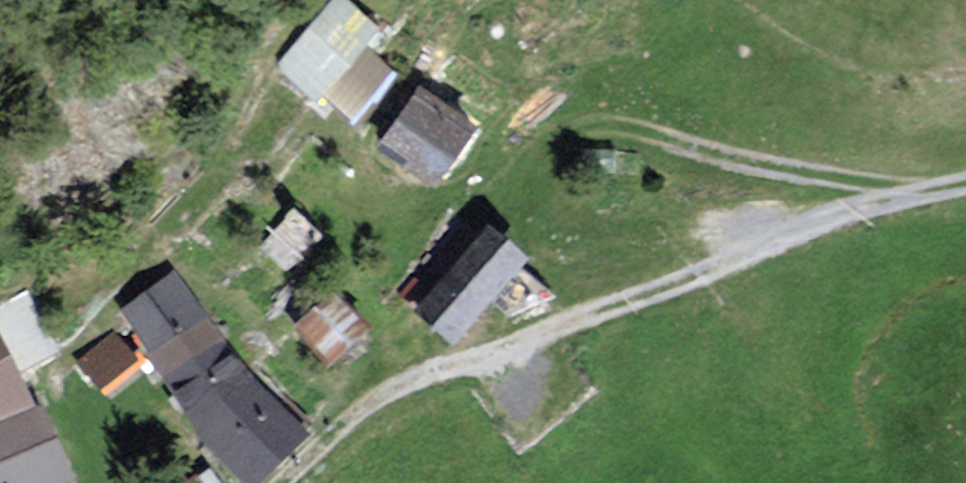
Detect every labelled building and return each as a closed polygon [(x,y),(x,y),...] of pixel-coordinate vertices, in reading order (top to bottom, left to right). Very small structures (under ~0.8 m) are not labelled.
[(423,80),(382,146),(440,182),(484,118),(423,80)] [(305,177),(246,248),(294,287),(352,216),(305,177)] [(493,220),(417,316),(458,349),(534,253),(493,220)] [(182,272),(126,313),(179,388),(233,347),(237,344),(182,272)] [(337,288),(295,324),(335,370),(377,333),(337,288)] [(0,310),(0,328),(30,382),(76,356),(38,289),(0,310)] [(293,325),(252,361),(292,407),(333,371),(293,325)] [(35,403),(32,399),(38,396),(30,382),(0,328),(0,423),(35,403)] [(120,333),(81,364),(116,409),(156,378),(120,333)] [(233,347),(179,388),(190,417),(247,366),(233,347)] [(190,417),(245,482),(262,482),(312,439),(247,366),(190,417)] [(0,427),(0,482),(84,482),(50,405),(0,427)]
